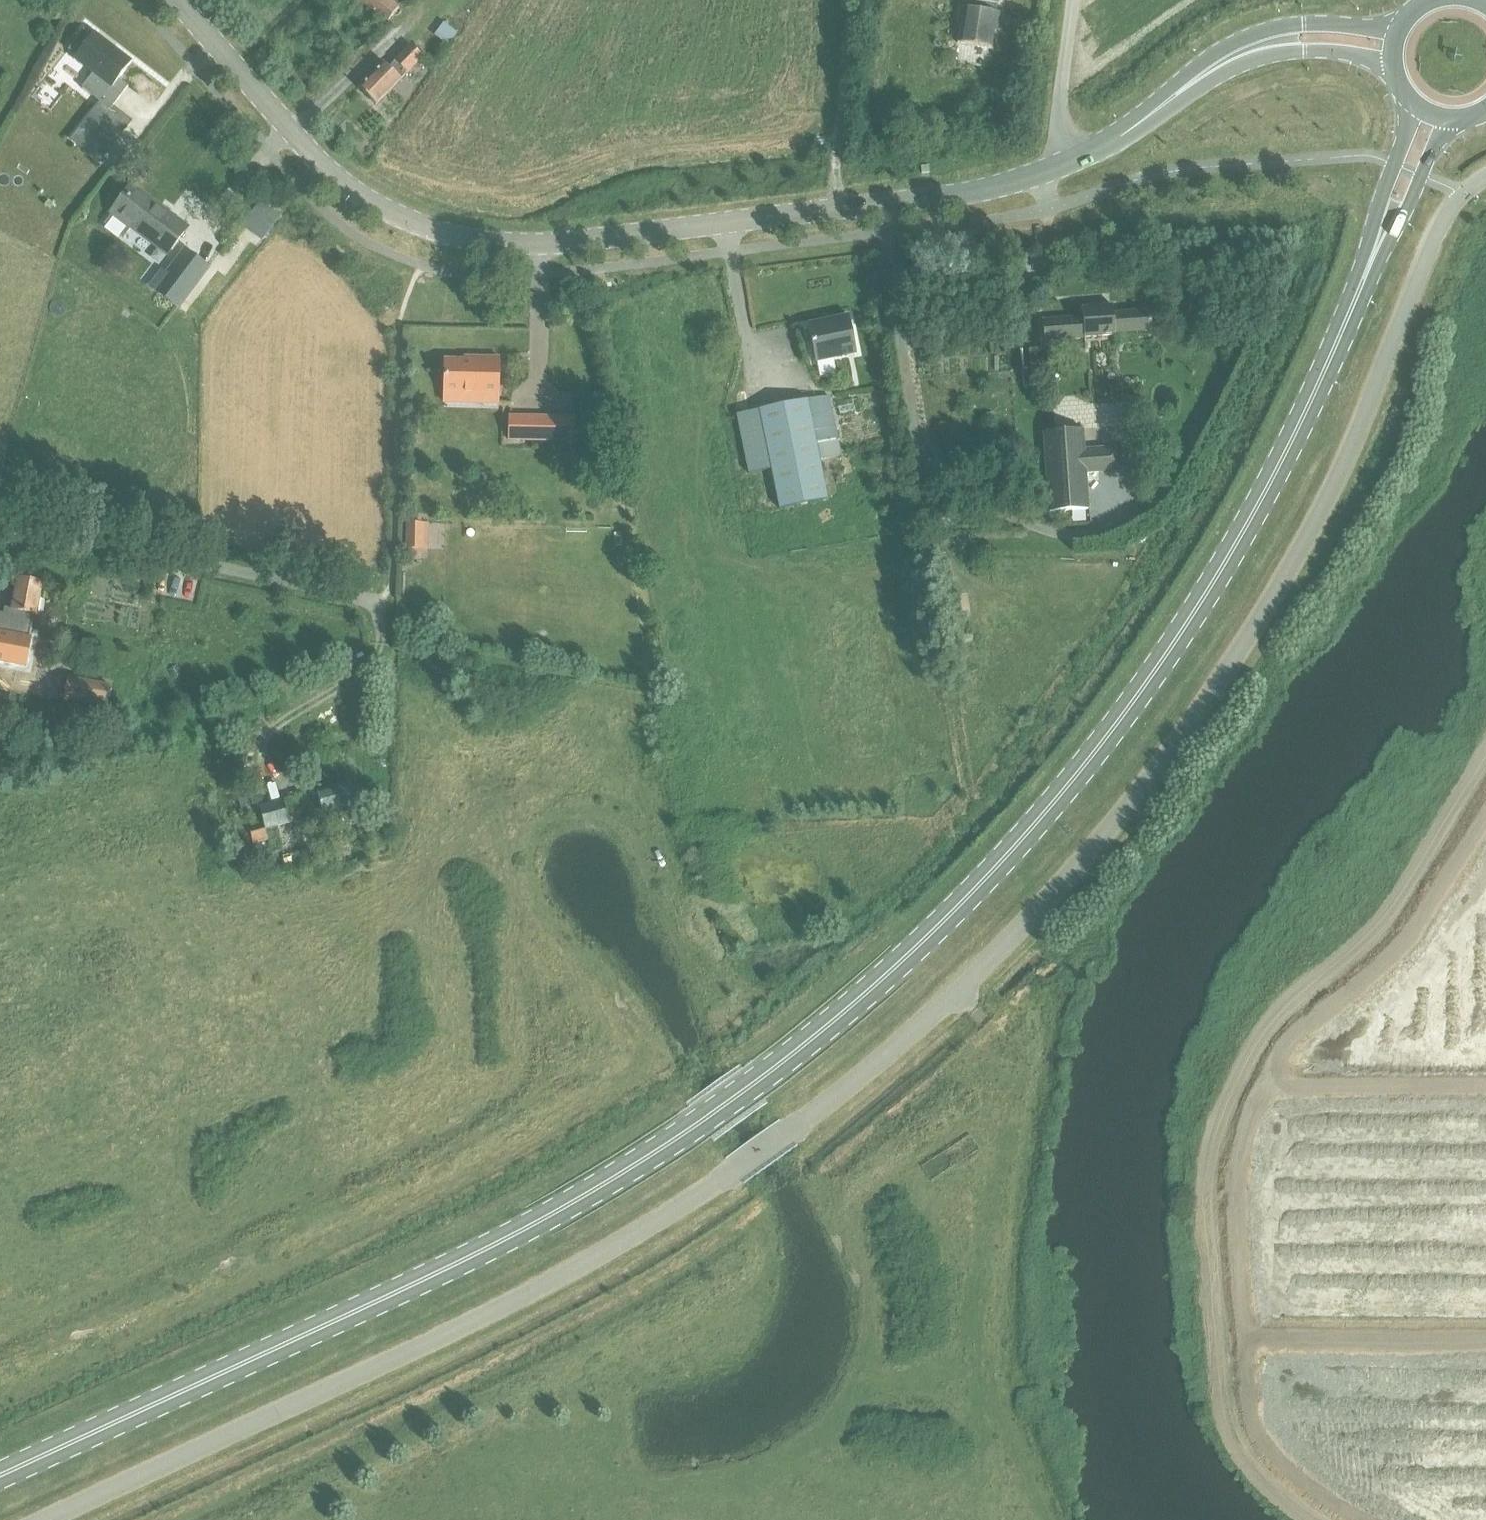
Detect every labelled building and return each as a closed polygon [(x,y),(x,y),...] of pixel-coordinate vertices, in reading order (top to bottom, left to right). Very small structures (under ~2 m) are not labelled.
[(388,0),(360,0),(359,0),(387,23),(398,8),(388,0)] [(958,7),(956,23),(959,27),(957,44),(991,48),(993,32),(997,29),(999,13),(993,12),(994,4),(996,4),(997,0),(974,0),(974,1),(976,1),(974,9),(958,7)] [(450,26),(422,51),(433,62),(460,37),(450,26)] [(83,32),(69,50),(77,56),(73,62),(91,75),(81,89),(109,111),(128,87),(117,79),(130,62),(93,34),(90,38),(83,32)] [(410,45),(388,68),(400,80),(422,57),(419,54),(410,45)] [(400,80),(388,68),(383,63),(358,89),(375,105),(400,80)] [(88,120),(104,132),(112,122),(95,110),(88,120)] [(88,136),(79,147),(99,162),(108,151),(88,136)] [(111,211),(112,212),(103,223),(123,238),(131,227),(166,253),(186,227),(131,186),(111,211)] [(262,202),(244,227),(262,240),(281,216),(262,202)] [(184,249),(152,292),(177,311),(209,268),(184,249)] [(1083,338),(1114,335),(1114,334),(1151,331),(1149,310),(1113,313),(1112,306),(1081,308),(1082,317),(1042,320),(1044,342),(1084,339),(1083,338)] [(855,352),(848,316),(807,325),(814,361),(855,352)] [(477,361),(444,360),(444,393),(483,394),(483,403),(497,404),(498,358),(477,358),(477,361)] [(758,412),(736,416),(748,475),(770,471),(778,511),(827,502),(819,461),(841,457),(829,398),(808,402),(807,402),(758,412)] [(540,416),(510,415),(509,439),(539,440),(540,416)] [(1082,430),(1043,433),(1048,512),(1088,510),(1085,473),(1121,471),(1120,447),(1084,449),(1082,430)] [(26,667),(32,638),(29,638),(34,614),(35,615),(42,583),(18,579),(12,609),(4,607),(3,613),(0,628),(0,662),(26,667)] [(68,677),(64,698),(105,706),(109,685),(68,677)] [(341,819),(358,814),(349,782),(317,791),(323,814),(338,810),(341,819)] [(299,795),(258,806),(264,829),(264,830),(265,830),(305,819),(299,795)] [(264,829),(250,833),(252,843),(267,839),(265,830),(264,830),(264,829)]
